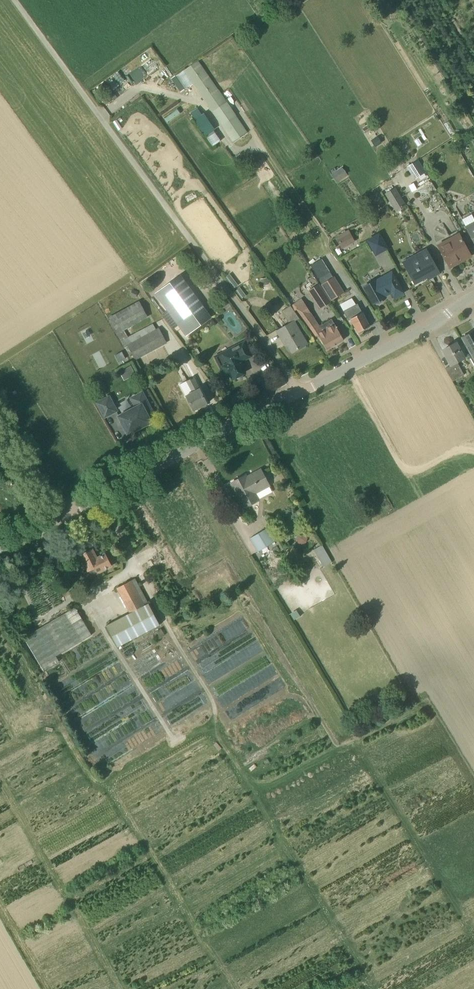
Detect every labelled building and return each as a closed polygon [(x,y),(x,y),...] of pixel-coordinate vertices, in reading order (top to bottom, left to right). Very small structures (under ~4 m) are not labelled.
[(248,133),(198,60),(184,70),(233,143),(248,133)] [(214,131),(214,130),(198,106),(189,112),(211,145),(220,140),(214,131)] [(415,180),(426,173),(418,160),(407,167),(415,180)] [(333,169),(329,172),(330,174),(337,183),(348,175),(342,166),(336,170),(335,168),(333,169)] [(406,206),(395,188),(385,193),(396,211),(406,206)] [(466,227),(473,242),(473,222),(466,227)] [(342,248),(355,241),(349,230),(336,236),(342,248)] [(368,241),(376,254),(387,248),(379,234),(368,241)] [(470,256),(461,238),(450,244),(448,240),(438,246),(450,267),(470,256)] [(406,267),(415,283),(430,274),(432,277),(439,273),(426,250),(417,255),(420,259),(406,267)] [(322,284),(333,277),(330,272),(322,259),(318,262),(315,263),(311,266),(322,284)] [(375,280),(364,287),(373,304),(376,302),(377,304),(379,304),(382,302),(382,301),(382,299),(385,297),(384,296),(391,292),(394,297),(403,292),(392,272),(376,281),(375,280)] [(210,317),(180,276),(156,294),(186,335),(210,317)] [(333,277),(322,284),(333,301),(344,294),(334,277),(333,277)] [(318,285),(309,290),(321,308),(330,303),(318,285)] [(229,304),(225,298),(219,302),(223,308),(229,304)] [(128,346),(135,360),(166,343),(158,328),(156,329),(153,324),(134,335),(129,327),(147,318),(139,302),(109,318),(126,347),(128,346)] [(319,325),(310,313),(311,313),(304,304),(297,309),(303,317),(316,336),(318,335),(327,349),(342,340),(342,341),(343,340),(331,319),(319,325)] [(348,320),(351,319),(358,333),(370,327),(358,304),(343,311),(348,320)] [(282,311),(289,324),(277,331),(282,340),(284,339),(292,353),(307,344),(294,322),(299,318),(291,306),(282,311)] [(166,311),(162,314),(172,327),(176,324),(166,311)] [(463,337),(473,358),(473,331),(463,337)] [(227,364),(223,366),(228,377),(231,376),(233,379),(236,377),(238,379),(240,379),(242,378),(243,376),(242,374),(243,374),(240,367),(243,365),(241,361),(251,356),(244,342),(229,350),(230,352),(222,356),(227,364)] [(452,381),(458,378),(464,375),(457,362),(464,358),(456,343),(443,350),(452,367),(446,370),(452,381)] [(135,374),(131,365),(119,371),(124,380),(135,374)] [(199,389),(193,377),(187,381),(180,385),(193,411),(207,404),(200,389),(199,389)] [(152,423),(147,414),(152,411),(143,393),(132,399),(137,407),(120,416),(119,416),(128,435),(152,423)] [(109,397),(97,403),(105,417),(117,411),(109,397)] [(259,500),(255,493),(269,486),(261,470),(247,477),(246,476),(232,483),(244,507),(259,500)] [(258,552),(275,542),(267,528),(250,538),(258,552)] [(322,545),(321,545),(314,549),(324,567),(332,562),(322,545)] [(105,554),(97,558),(92,550),(81,556),(88,571),(94,568),(97,574),(111,567),(105,554)] [(130,613),(148,604),(135,579),(117,588),(130,613)] [(148,604),(130,613),(106,626),(118,647),(159,625),(148,604)] [(92,636),(75,608),(24,638),(44,671),(59,662),(56,657),(92,636)]
